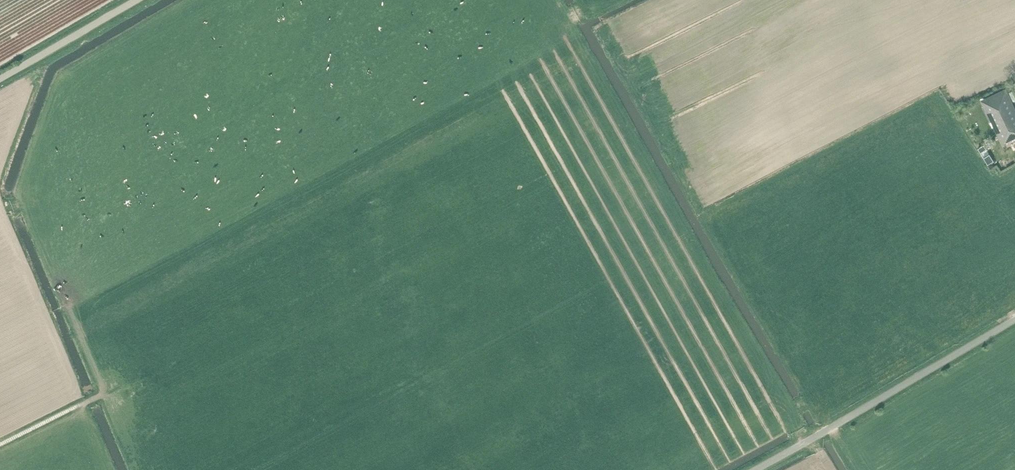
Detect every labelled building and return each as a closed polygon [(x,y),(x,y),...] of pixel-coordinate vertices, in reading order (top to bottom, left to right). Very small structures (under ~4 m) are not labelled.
[(981,100),(1003,146),(1006,144),(1005,143),(1014,138),(1014,107),(1006,88),(981,100)] [(990,155),(984,158),(988,165),(994,162),(990,155)]
